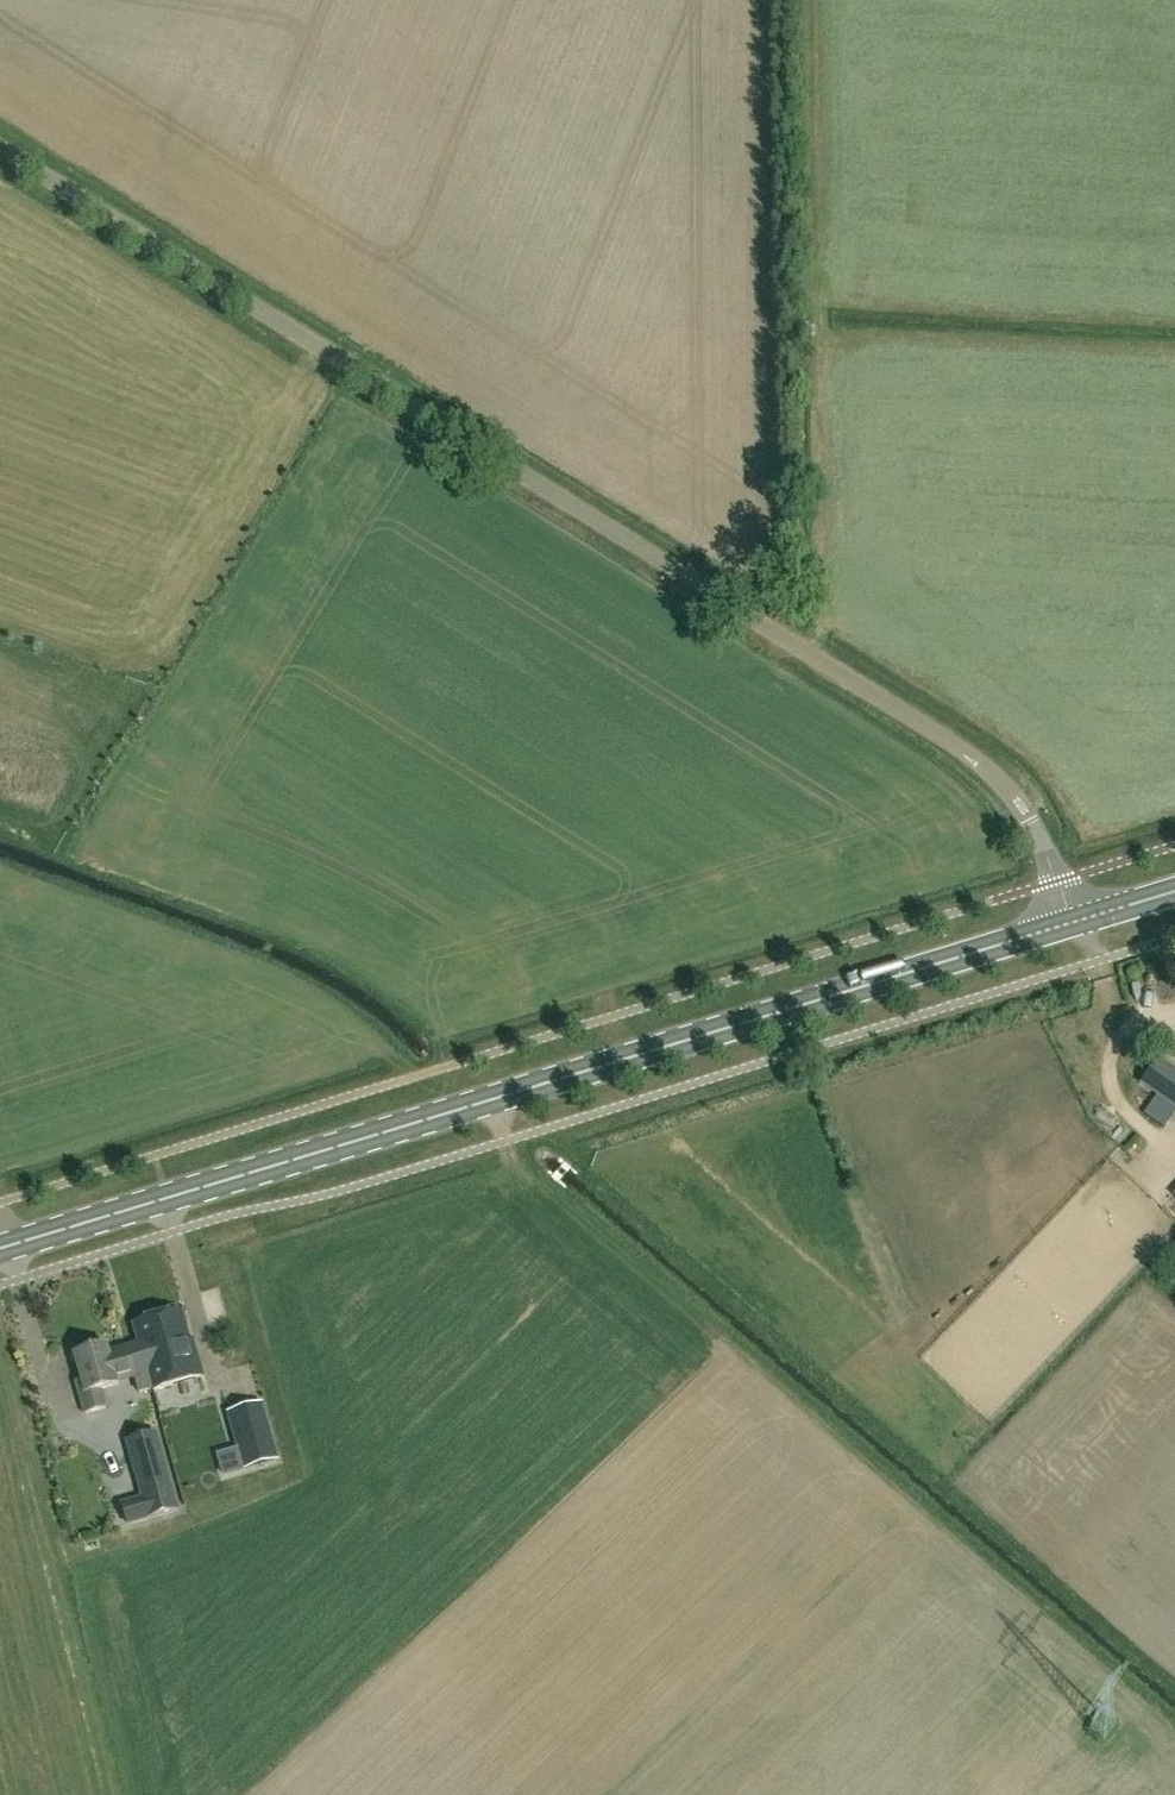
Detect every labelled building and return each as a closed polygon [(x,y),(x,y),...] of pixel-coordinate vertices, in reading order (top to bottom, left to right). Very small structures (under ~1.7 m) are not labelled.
[(1143,1084),(1174,1107),(1174,1068),(1162,1058),(1143,1084)] [(182,1314),(178,1315),(176,1311),(158,1316),(159,1320),(136,1326),(142,1349),(154,1391),(154,1393),(203,1380),(196,1352),(193,1353),(182,1314)] [(129,1352),(129,1351),(111,1356),(108,1347),(76,1355),(85,1388),(79,1389),(86,1415),(108,1409),(103,1390),(137,1381),(140,1394),(154,1391),(142,1349),(129,1352)] [(183,1402),(200,1462),(249,1447),(231,1388),(183,1402)] [(124,1441),(89,1451),(102,1494),(137,1483),(124,1441)] [(52,1469),(74,1462),(71,1450),(48,1456),(52,1469)] [(162,1459),(134,1467),(144,1499),(144,1500),(153,1497),(158,1515),(176,1510),(162,1459)]
